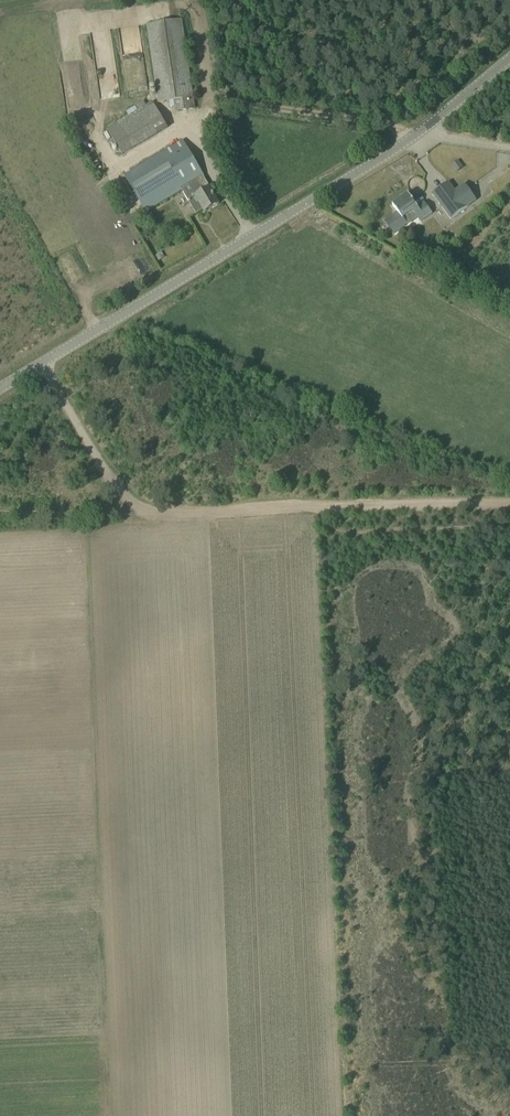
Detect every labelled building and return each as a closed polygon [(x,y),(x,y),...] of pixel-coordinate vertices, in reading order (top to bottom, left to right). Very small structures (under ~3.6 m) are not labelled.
[(146,25),(158,103),(173,101),(175,112),(194,109),(181,20),(146,25)] [(137,110),(106,129),(122,156),(168,128),(152,102),(146,106),(143,102),(135,107),(137,110)] [(173,147),(125,175),(141,202),(146,212),(182,190),(196,214),(203,209),(205,212),(219,204),(208,186),(209,185),(183,141),(173,147)] [(452,165),(457,172),(463,168),(457,161),(452,165)] [(432,194),(451,219),(477,200),(465,184),(455,192),(448,182),(432,194)] [(385,221),(394,234),(407,224),(403,219),(413,212),(421,222),(432,214),(426,206),(420,210),(408,194),(393,206),(397,212),(385,221)]
